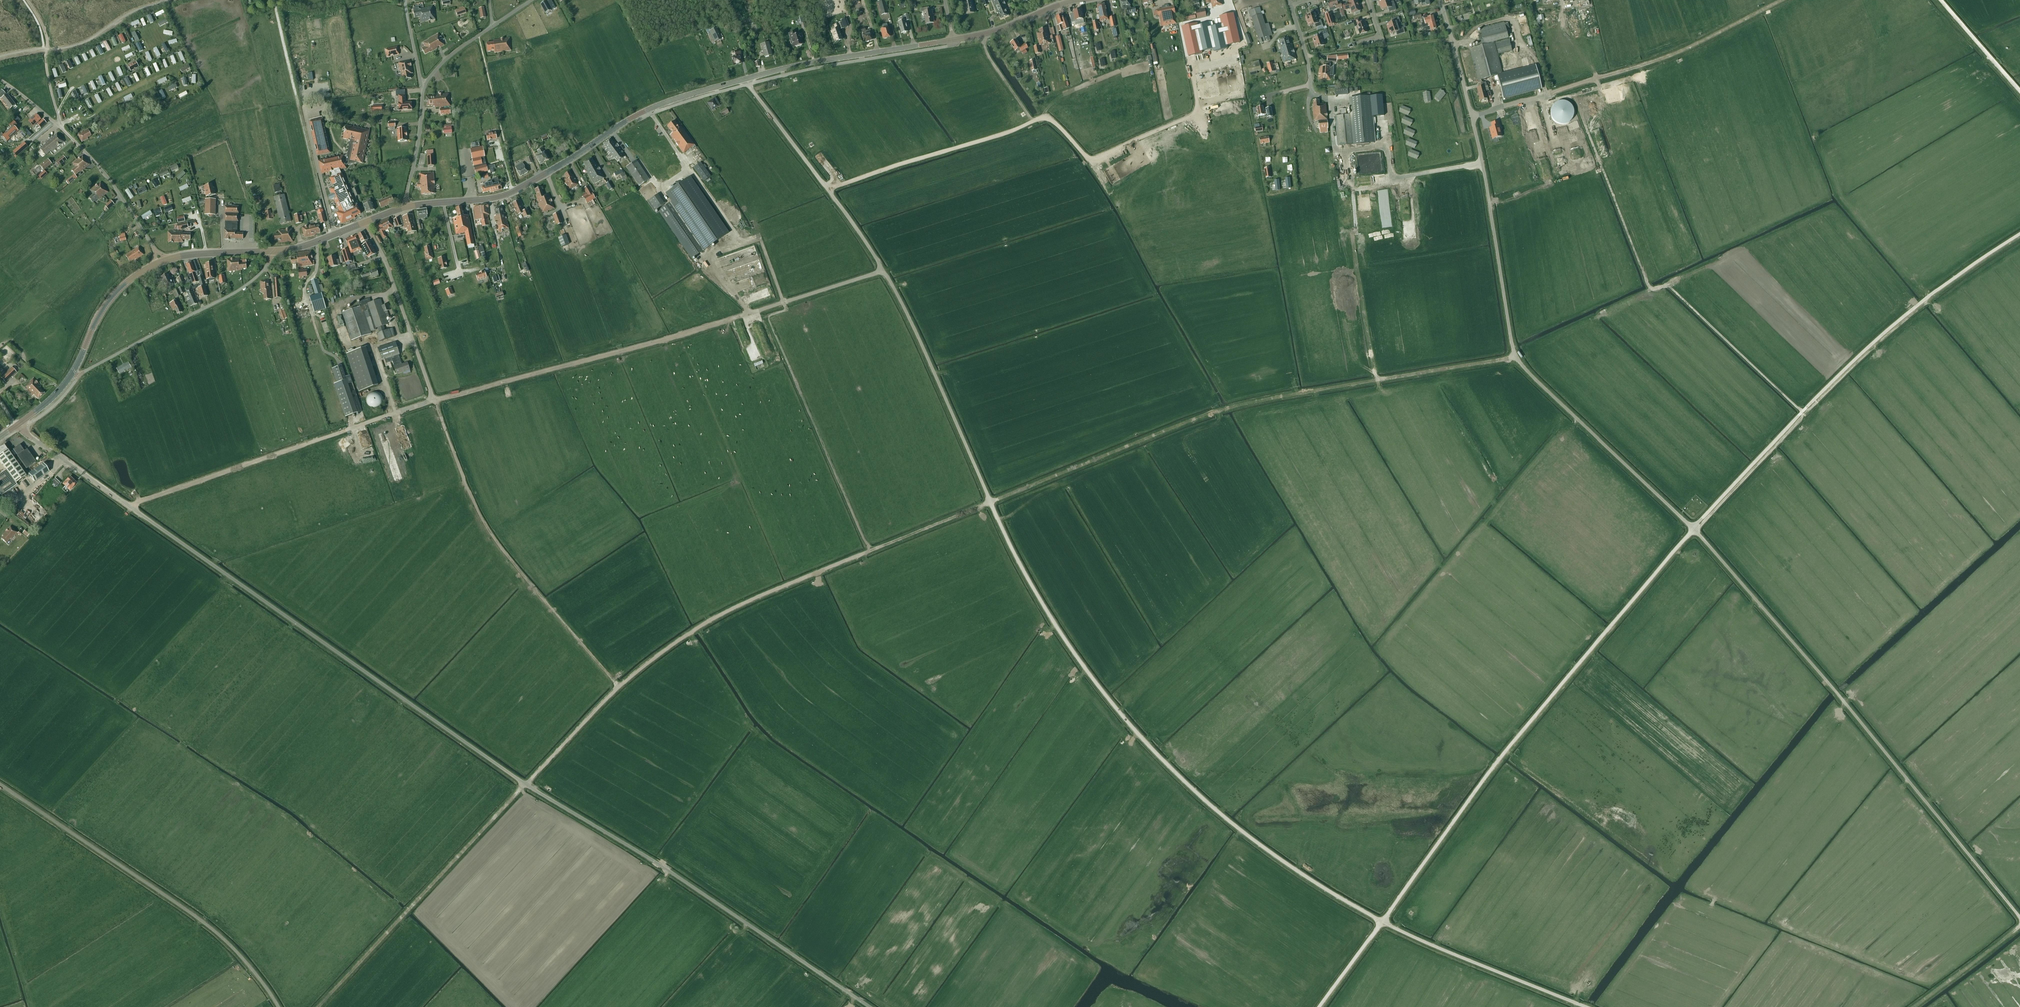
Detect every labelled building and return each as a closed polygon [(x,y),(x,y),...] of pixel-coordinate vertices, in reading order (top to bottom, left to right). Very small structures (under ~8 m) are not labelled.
[(540,4),(546,14),(551,11),(550,10),(551,9),(552,10),(555,8),(551,0),(550,0),(547,2),(548,3),(547,4),(546,1),(540,4)] [(883,0),(878,2),(882,15),(887,14),(883,0)] [(1006,10),(1007,9),(1003,0),(992,0),(991,0),(997,13),(998,13),(1001,19),(1009,16),(1006,10)] [(1129,0),(1124,0),(1120,1),(1121,8),(1122,10),(1127,9),(1128,9),(1127,10),(1128,14),(1136,13),(1135,8),(1129,9),(1129,8),(1131,8),(1130,7),(1129,0)] [(1327,2),(1330,11),(1342,7),(1341,4),(1337,4),(1336,0),(1335,0),(1327,2)] [(1344,5),(1342,5),(1344,11),(1350,9),(1352,14),(1361,11),(1357,0),(1355,0),(1348,2),(1349,3),(1344,5)] [(972,1),(964,3),(966,14),(974,13),(972,1)] [(1390,2),(1380,6),(1381,10),(1382,10),(1382,11),(1388,9),(1389,12),(1396,10),(1394,4),(1391,5),(1390,2)] [(1109,20),(1105,5),(1097,6),(1100,22),(1109,20)] [(1162,9),(1157,10),(1158,17),(1159,16),(1161,27),(1177,24),(1175,13),(1174,7),(1169,8),(1168,6),(1167,6),(1163,7),(1162,8),(1162,9)] [(419,10),(419,8),(413,9),(413,12),(415,18),(420,17),(421,23),(435,20),(432,7),(419,10)] [(459,10),(455,11),(457,16),(466,13),(464,8),(463,8),(463,7),(459,8),(459,10)] [(929,12),(928,9),(928,7),(920,9),(921,12),(924,12),(926,25),(934,23),(932,12),(929,12)] [(1259,8),(1248,11),(1251,18),(1260,44),(1270,41),(1269,36),(1272,35),(1268,24),(1265,25),(1262,15),(1264,14),(1263,11),(1261,12),(1259,8)] [(1206,17),(1205,9),(1196,11),(1197,19),(1206,17)] [(1306,22),(1316,18),(1315,16),(1319,15),(1317,9),(1310,12),(1311,15),(1305,17),(1306,17),(1305,18),(1306,22)] [(1083,20),(1081,10),(1074,12),(1076,21),(1079,20),(1080,24),(1083,24),(1083,20)] [(1330,13),(1325,15),(1328,25),(1334,24),(1330,13)] [(1195,24),(1182,27),(1189,56),(1202,54),(1201,52),(1214,49),(1214,52),(1227,49),(1226,46),(1239,43),(1233,14),(1220,17),(1221,25),(1209,28),(1208,24),(1196,27),(1195,24)] [(1064,19),(1062,15),(1056,17),(1058,25),(1061,24),(1063,30),(1069,28),(1066,19),(1064,19)] [(1422,26),(1434,23),(1433,17),(1428,18),(1427,15),(1423,17),(1424,23),(1421,24),(1422,26)] [(902,34),(908,32),(905,21),(909,20),(907,16),(900,18),(901,22),(898,23),(902,34)] [(1388,29),(1398,26),(1397,24),(1400,22),(1398,17),(1391,20),(1392,22),(1387,24),(1387,25),(1386,25),(1388,29)] [(1316,18),(1306,22),(1308,26),(1309,27),(1315,25),(1316,28),(1322,25),(1321,20),(1317,21),(1316,18)] [(1365,26),(1366,26),(1364,21),(1361,23),(1359,18),(1353,20),(1355,27),(1357,26),(1360,35),(1367,33),(1365,26)] [(1509,38),(1505,22),(1479,29),(1481,35),(1478,36),(1480,46),(1470,49),(1479,84),(1478,84),(1479,88),(1477,88),(1480,100),(1487,99),(1485,91),(1489,90),(1488,86),(1487,86),(1486,82),(1482,83),(1481,80),(1497,76),(1503,74),(1494,43),(1492,43),(1491,42),(1509,38)] [(456,23),(453,25),(458,34),(461,32),(460,30),(461,29),(465,36),(471,32),(466,24),(460,28),(459,28),(456,23)] [(834,26),(836,30),(831,32),(835,42),(842,40),(838,30),(839,29),(837,24),(834,26)] [(883,39),(890,37),(889,31),(888,27),(887,28),(886,24),(882,25),(883,29),(881,29),(881,30),(880,30),(881,33),(882,33),(883,39)] [(1398,26),(1388,29),(1389,34),(1390,33),(1390,34),(1396,32),(1397,35),(1405,33),(1403,28),(1399,29),(1398,26)] [(720,39),(715,28),(709,31),(714,42),(720,39)] [(1039,30),(1040,33),(1037,33),(1040,45),(1050,43),(1046,28),(1039,30)] [(872,36),(871,33),(870,33),(870,30),(866,31),(867,34),(862,35),(863,38),(865,42),(872,40),(871,37),(872,36)] [(1325,45),(1322,38),(1328,34),(1326,30),(1319,32),(1320,37),(1312,39),(1315,48),(1325,45)] [(796,35),(795,32),(789,34),(791,40),(790,40),(791,45),(792,44),(793,48),(802,45),(801,39),(803,38),(801,35),(799,35),(799,34),(796,35)] [(425,46),(421,48),(425,55),(430,52),(430,53),(437,49),(437,48),(439,46),(440,48),(444,45),(441,40),(442,39),(441,36),(439,37),(437,34),(423,43),(425,46)] [(494,42),(486,43),(487,51),(494,51),(494,53),(498,52),(498,53),(500,53),(500,52),(509,51),(511,51),(511,46),(512,46),(511,44),(510,44),(510,38),(494,40),(494,42)] [(1287,38),(1279,40),(1281,46),(1279,47),(1284,63),(1289,62),(1289,63),(1291,62),(1290,61),(1296,59),(1292,44),(1289,45),(1287,38)] [(1512,53),(1509,39),(1495,43),(1498,55),(1509,52),(1510,53),(1512,53)] [(1021,52),(1028,48),(1026,44),(1021,47),(1019,43),(1018,43),(1016,40),(1010,43),(1015,52),(1020,49),(1021,52)] [(768,56),(772,55),(768,43),(761,45),(764,56),(764,57),(768,56)] [(387,57),(399,55),(398,52),(397,49),(398,49),(397,47),(385,49),(387,57)] [(740,55),(739,50),(734,52),(736,57),(731,58),(733,66),(741,64),(739,56),(740,55)] [(404,62),(403,62),(398,63),(400,72),(401,71),(403,80),(411,79),(410,74),(413,73),(410,60),(404,62)] [(1251,63),(1251,66),(1248,67),(1249,73),(1261,70),(1258,61),(1251,63)] [(134,63),(128,66),(131,71),(139,67),(136,62),(134,63)] [(1319,74),(1318,80),(1331,80),(1331,76),(1333,76),(1334,66),(1333,67),(1332,67),(1331,68),(1330,68),(1330,62),(1323,62),(1323,67),(1319,67),(1319,73),(1318,73),(1318,74),(1319,74)] [(1277,64),(1272,65),(1272,63),(1267,64),(1269,73),(1279,70),(1277,64)] [(182,73),(190,68),(188,65),(180,70),(182,73)] [(1503,74),(1497,76),(1503,99),(1541,89),(1535,66),(1503,74)] [(16,106),(8,95),(6,97),(5,95),(6,94),(2,90),(0,92),(0,98),(1,99),(10,110),(16,106)] [(434,95),(435,108),(450,106),(449,94),(448,94),(434,95)] [(398,103),(399,107),(398,107),(398,111),(399,111),(412,110),(411,102),(405,103),(405,95),(398,96),(399,103),(398,103)] [(435,108),(434,95),(434,97),(426,97),(426,106),(432,106),(433,108),(435,108)] [(1341,116),(1335,116),(1336,122),(1338,145),(1338,146),(1354,145),(1374,143),(1372,117),(1384,116),(1382,96),(1370,97),(1361,97),(1350,98),(1351,115),(1346,115),(1345,110),(1341,110),(1341,116)] [(714,99),(713,100),(708,103),(712,110),(720,105),(715,98),(714,99)] [(1328,129),(1327,121),(1320,121),(1320,120),(1327,120),(1326,104),(1319,105),(1319,100),(1313,101),(1313,106),(1312,106),(1314,121),(1318,121),(1319,126),(1317,126),(1317,128),(1319,128),(1319,130),(1320,133),(1327,133),(1327,129),(1328,129)] [(1560,124),(1561,124),(1563,124),(1565,124),(1566,124),(1568,123),(1569,122),(1570,121),(1572,120),(1572,118),(1573,117),(1574,115),(1574,113),(1574,112),(1574,110),(1573,108),(1572,107),(1571,106),(1570,104),(1569,103),(1568,102),(1566,102),(1564,101),(1563,101),(1561,101),(1559,101),(1558,102),(1556,102),(1555,103),(1554,105),(1553,106),(1552,107),(1551,109),(1550,110),(1550,112),(1550,114),(1551,115),(1551,117),(1552,118),(1553,120),(1554,121),(1555,122),(1557,123),(1558,124),(1560,124)] [(1399,113),(1409,116),(1411,109),(1401,106),(1399,113)] [(1256,108),(1252,109),(1253,114),(1257,114),(1258,117),(1264,115),(1267,115),(1266,112),(1264,112),(1263,107),(1256,108)] [(28,122),(33,127),(37,123),(38,124),(39,123),(38,122),(41,120),(41,119),(37,114),(36,114),(34,116),(31,119),(28,122)] [(1401,123),(1410,127),(1413,120),(1404,116),(1401,123)] [(38,124),(37,125),(41,128),(46,123),(43,119),(39,123),(38,124)] [(322,120),(312,122),(319,155),(329,153),(322,120)] [(14,121),(9,125),(11,127),(2,136),(7,142),(19,131),(15,127),(18,125),(14,121)] [(674,121),(667,126),(672,133),(670,135),(683,153),(690,148),(691,149),(694,147),(693,146),(695,145),(681,127),(679,128),(674,121)] [(1492,127),(1489,128),(1490,133),(1491,132),(1491,135),(1492,139),(1502,137),(1499,127),(1500,127),(1499,121),(1491,123),(1492,127)] [(346,126),(343,139),(349,140),(350,141),(348,152),(349,152),(347,156),(344,157),(346,165),(357,163),(357,162),(363,163),(370,131),(346,126)] [(407,141),(406,128),(397,129),(398,141),(407,141)] [(1403,135),(1413,138),(1415,131),(1405,128),(1403,135)] [(82,142),(88,139),(88,137),(92,135),(88,129),(84,131),(85,132),(83,132),(83,131),(81,132),(82,133),(80,134),(79,133),(78,134),(79,135),(78,135),(82,142)] [(52,152),(64,142),(57,134),(45,143),(46,144),(40,149),(46,156),(52,151),(52,152)] [(613,143),(610,139),(603,144),(606,148),(605,149),(613,160),(614,158),(618,163),(626,157),(615,142),(613,143)] [(1407,139),(1405,146),(1415,149),(1417,142),(1407,139)] [(24,142),(13,152),(17,157),(28,147),(24,142)] [(474,169),(476,174),(488,171),(484,157),(485,157),(483,147),(470,149),(474,169)] [(540,165),(549,160),(545,152),(544,152),(542,148),(537,151),(539,155),(536,157),(540,165)] [(58,167),(67,160),(64,156),(56,162),(57,163),(56,164),(58,167)] [(88,160),(87,161),(83,156),(73,163),(76,167),(72,170),(75,175),(80,172),(80,173),(90,165),(88,163),(89,162),(88,160)] [(344,156),(319,161),(321,174),(332,172),(333,171),(339,170),(340,170),(347,169),(346,165),(344,157),(344,156)] [(587,173),(598,167),(596,163),(595,164),(591,158),(583,163),(586,168),(585,169),(587,173)] [(44,170),(52,164),(48,159),(40,165),(44,170)] [(618,164),(621,169),(626,165),(623,160),(618,164)] [(649,180),(637,161),(626,167),(639,187),(649,180)] [(711,176),(700,162),(694,167),(704,181),(711,176)] [(516,171),(520,177),(528,172),(524,166),(522,163),(515,167),(517,171),(516,171)] [(598,167),(587,173),(593,184),(605,178),(598,167)] [(332,195),(329,196),(331,200),(334,199),(339,211),(336,213),(341,224),(355,218),(354,217),(360,214),(357,206),(356,206),(348,189),(351,188),(348,183),(346,184),(342,173),(341,173),(339,170),(333,171),(332,172),(331,176),(332,176),(332,177),(330,179),(333,186),(334,188),(330,189),(332,195)] [(179,181),(185,174),(183,171),(176,178),(179,181)] [(566,178),(563,180),(569,190),(578,185),(573,175),(571,175),(569,172),(564,175),(566,178)] [(421,195),(434,194),(434,188),(433,173),(419,174),(420,183),(417,183),(418,184),(415,185),(415,187),(420,187),(420,189),(421,189),(421,195)] [(672,202),(659,211),(681,243),(691,258),(727,233),(689,178),(667,194),(672,202)] [(235,179),(227,180),(230,190),(237,188),(235,179)] [(491,180),(492,182),(486,184),(486,185),(485,185),(485,186),(481,187),(483,193),(490,192),(490,193),(495,192),(494,191),(502,189),(502,187),(501,187),(500,183),(499,183),(498,179),(491,180)] [(108,192),(101,182),(90,190),(94,195),(89,198),(93,203),(98,199),(98,200),(100,199),(102,198),(102,197),(108,192)] [(205,192),(206,196),(216,194),(214,187),(213,188),(212,183),(204,185),(205,190),(205,192)] [(282,192),(280,184),(272,186),(274,193),(276,193),(277,197),(282,195),(282,192)] [(586,193),(582,195),(583,198),(587,203),(590,207),(595,204),(592,200),(597,198),(590,185),(583,189),(586,193)] [(148,192),(145,187),(137,191),(139,196),(148,192)] [(543,195),(541,187),(535,189),(537,195),(535,196),(539,205),(538,205),(538,206),(539,206),(542,213),(546,212),(546,213),(547,212),(547,211),(554,209),(548,193),(543,195)] [(134,197),(128,189),(125,191),(131,200),(134,197)] [(291,222),(284,195),(274,198),(281,224),(291,222)] [(657,195),(647,202),(654,212),(664,205),(657,195)] [(382,199),(378,201),(381,208),(389,205),(388,204),(394,202),(392,196),(383,199),(383,198),(382,199)] [(366,213),(375,210),(371,201),(370,198),(362,201),(363,204),(366,213)] [(111,200),(107,204),(108,204),(106,206),(109,209),(114,204),(111,200)] [(206,200),(205,215),(215,215),(216,200),(206,200)] [(519,200),(512,203),(514,207),(513,207),(517,216),(522,214),(524,218),(530,216),(527,209),(523,211),(519,200)] [(225,229),(224,229),(224,239),(225,239),(236,239),(243,239),(243,233),(238,233),(238,230),(237,230),(238,222),(238,214),(237,214),(237,213),(238,213),(239,206),(232,206),(232,204),(228,204),(228,206),(225,206),(225,213),(226,213),(226,214),(225,214),(225,221),(225,229)] [(482,214),(489,213),(488,204),(481,206),(482,214)] [(482,215),(482,214),(481,206),(474,207),(475,221),(481,220),(481,215),(482,215)] [(271,214),(270,207),(265,208),(266,220),(272,219),(271,217),(274,217),(273,214),(271,214)] [(462,207),(455,208),(457,218),(453,219),(456,235),(465,233),(468,246),(474,244),(472,237),(473,237),(468,216),(468,213),(463,214),(462,207)] [(502,208),(494,209),(496,216),(494,217),(497,231),(509,228),(505,213),(503,213),(502,208)] [(417,210),(418,220),(428,219),(427,209),(417,210)] [(144,220),(152,215),(150,211),(141,217),(144,220)] [(481,220),(482,227),(490,225),(488,215),(489,215),(489,213),(482,214),(482,215),(481,215),(481,220)] [(562,224),(558,213),(553,215),(556,226),(562,224)] [(399,218),(393,220),(397,227),(404,225),(404,228),(407,228),(408,233),(416,231),(413,214),(402,217),(399,218)] [(379,223),(383,231),(393,226),(389,217),(379,222),(379,223)] [(386,237),(383,231),(379,223),(374,226),(377,233),(380,232),(383,238),(386,237)] [(315,234),(320,233),(318,225),(312,226),(312,225),(302,228),(303,234),(302,234),(302,235),(304,235),(304,237),(305,238),(316,235),(315,234)] [(278,243),(293,242),(293,239),(294,239),(294,238),(293,238),(292,229),(278,230),(279,234),(274,235),(275,241),(278,241),(278,243)] [(179,242),(179,232),(168,231),(168,242),(179,242)] [(179,232),(179,242),(183,243),(183,240),(190,240),(190,233),(182,233),(182,232),(179,232)] [(348,246),(349,249),(351,252),(351,253),(361,250),(358,242),(359,241),(360,241),(361,243),(362,243),(367,240),(368,239),(364,232),(357,236),(356,235),(345,240),(348,246)] [(561,248),(569,244),(566,235),(558,238),(561,248)] [(362,246),(368,258),(376,254),(370,242),(368,243),(367,240),(362,243),(363,245),(362,246)] [(429,246),(424,248),(425,252),(424,253),(426,260),(428,260),(429,260),(433,259),(431,251),(430,251),(429,246)] [(144,255),(139,247),(126,255),(130,262),(135,259),(135,260),(144,255)] [(346,263),(352,262),(349,253),(351,252),(349,249),(348,250),(348,249),(342,251),(346,263)] [(291,257),(290,257),(291,265),(292,265),(298,264),(298,267),(313,266),(313,265),(314,265),(314,261),(312,261),(311,251),(297,253),(296,253),(297,256),(291,257)] [(336,256),(332,257),(328,258),(331,268),(341,265),(339,260),(337,260),(336,256)] [(447,268),(445,257),(438,259),(439,266),(440,270),(447,268)] [(237,271),(241,270),(241,267),(239,267),(238,258),(227,259),(228,268),(227,268),(227,269),(228,269),(228,272),(237,271),(238,271),(237,271)] [(241,267),(241,270),(242,270),(242,269),(247,269),(246,259),(240,259),(240,258),(238,258),(239,267),(241,267)] [(204,281),(202,273),(201,270),(198,271),(194,262),(186,265),(189,274),(188,274),(190,278),(191,278),(192,280),(190,281),(191,284),(193,284),(199,282),(200,284),(204,283),(204,281)] [(206,280),(214,278),(212,263),(205,264),(206,268),(205,268),(206,280)] [(309,275),(309,270),(299,271),(300,279),(304,279),(304,278),(308,277),(308,275),(309,275)] [(379,276),(377,270),(369,272),(361,275),(362,278),(370,275),(371,278),(379,276)] [(484,271),(476,275),(478,280),(486,277),(484,271)] [(161,277),(157,279),(158,284),(163,282),(166,288),(173,285),(168,274),(161,277)] [(315,313),(327,309),(317,279),(311,281),(316,296),(310,298),(315,313)] [(269,280),(260,281),(261,293),(264,293),(264,300),(272,299),(271,291),(270,291),(269,280)] [(204,283),(200,284),(201,287),(198,288),(200,295),(201,295),(202,298),(208,296),(204,283)] [(196,298),(191,287),(185,289),(188,295),(186,296),(190,307),(197,304),(195,299),(196,298)] [(181,295),(178,288),(172,291),(175,298),(181,295)] [(361,306),(342,312),(352,341),(371,334),(370,332),(376,330),(376,328),(377,328),(379,333),(376,334),(379,342),(392,337),(389,329),(385,331),(384,326),(388,324),(386,319),(384,312),(390,310),(388,304),(383,306),(381,300),(371,303),(369,298),(360,302),(361,306)] [(177,314),(182,312),(179,306),(180,306),(179,303),(178,303),(178,302),(177,303),(176,300),(175,301),(175,300),(173,300),(174,301),(170,303),(173,311),(175,310),(177,314)] [(386,364),(392,361),(397,375),(410,370),(407,363),(402,365),(399,355),(400,355),(395,342),(377,348),(381,361),(385,360),(386,364)] [(359,392),(378,386),(365,347),(346,354),(359,392)] [(117,369),(120,374),(131,368),(128,363),(117,369)] [(346,380),(341,366),(332,369),(337,383),(346,380)] [(16,373),(11,367),(5,373),(0,367),(0,373),(2,376),(0,378),(6,383),(16,373)] [(39,389),(41,387),(33,379),(24,388),(33,397),(34,396),(38,400),(44,394),(39,389)] [(357,413),(348,385),(335,389),(345,417),(357,413)] [(376,393),(367,394),(368,407),(380,406),(380,397),(376,398),(376,393)] [(26,469),(35,462),(26,450),(24,451),(19,445),(13,450),(17,456),(26,469)] [(0,448),(0,462),(6,470),(0,474),(0,495),(1,496),(17,485),(15,483),(26,476),(7,450),(6,451),(6,450),(7,450),(7,449),(6,449),(4,446),(0,448)] [(43,463),(28,474),(34,482),(49,471),(43,463)] [(70,477),(63,484),(70,490),(76,483),(70,477)] [(52,481),(53,483),(52,484),(55,487),(56,486),(57,486),(60,483),(55,478),(52,481)] [(9,542),(10,542),(17,533),(10,527),(2,536),(4,537),(1,540),(6,544),(9,542)]
